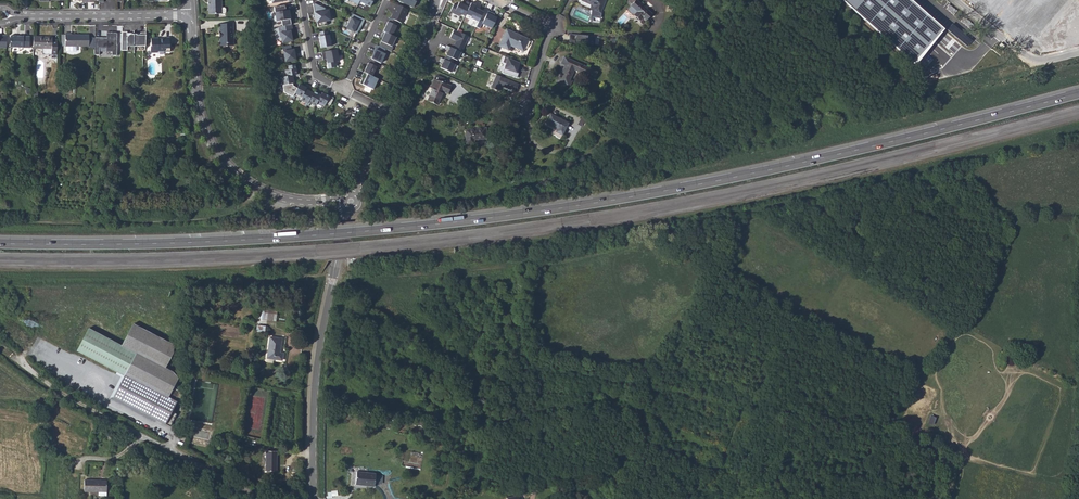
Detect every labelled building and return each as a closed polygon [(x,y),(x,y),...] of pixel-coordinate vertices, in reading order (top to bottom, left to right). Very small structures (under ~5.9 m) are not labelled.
[(210,9),(211,14),(222,14),(225,14),(226,12),(226,9),(224,8),(221,8),(221,0),(208,0),(208,9),(210,9)] [(594,6),(592,10),(599,13),(605,0),(581,0),(594,6)] [(636,11),(634,14),(640,20),(643,17),(646,19),(652,13),(638,0),(635,0),(630,5),(636,11)] [(913,0),(845,0),(916,65),(947,29),(913,0)] [(466,14),(470,7),(460,2),(458,5),(454,3),(450,12),(460,16),(461,14),(465,16),(466,14)] [(315,3),(313,4),(315,18),(316,18),(318,27),(327,25),(327,21),(331,20),(329,10),(326,10),(326,8),(315,3)] [(476,5),(472,3),(470,7),(466,14),(472,17),(471,18),(479,22),(484,12),(475,8),(476,5)] [(391,18),(396,21),(401,23),(408,9),(396,4),(394,8),(395,8),(391,18)] [(285,10),(285,5),(274,7),(276,22),(281,21),(282,27),(291,25),(289,10),(285,10)] [(491,28),(496,17),(491,15),(492,13),(488,11),(481,24),(491,28)] [(365,19),(352,13),(348,22),(349,22),(346,28),(357,34),(360,27),(361,28),(365,19)] [(391,18),(390,17),(383,31),(392,35),(397,26),(394,25),(396,21),(391,18)] [(220,32),(221,34),(222,34),(222,36),(221,36),(220,37),(220,46),(234,46),(233,30),(233,24),(219,24),(220,32)] [(282,27),(278,27),(280,38),(281,37),(282,43),(292,41),(291,35),(294,35),(292,24),(291,25),(282,27)] [(468,36),(453,29),(449,38),(456,41),(456,42),(456,43),(455,43),(452,48),(461,52),(468,36)] [(499,45),(508,49),(510,44),(513,45),(513,46),(523,51),(528,39),(506,29),(499,45)] [(328,35),(327,31),(319,32),(320,36),(319,36),(321,48),(331,46),(329,35),(328,35)] [(392,35),(383,31),(381,35),(383,36),(381,41),(392,47),(396,37),(392,35)] [(103,38),(95,37),(94,55),(99,55),(100,48),(106,48),(106,52),(112,52),(112,56),(117,56),(118,45),(117,45),(117,33),(108,32),(107,38),(107,40),(103,40),(103,38)] [(127,36),(127,33),(127,32),(122,32),(121,51),(127,51),(127,47),(133,47),(133,35),(129,35),(128,36),(127,36)] [(65,46),(89,47),(89,38),(89,35),(71,35),(71,33),(65,33),(65,46)] [(145,48),(145,33),(140,33),(140,35),(137,36),(136,35),(133,35),(133,47),(145,48)] [(590,36),(569,34),(569,42),(572,42),(589,44),(590,36)] [(19,36),(10,36),(10,47),(29,48),(29,36),(23,36),(23,37),(19,37),(19,36)] [(589,44),(572,42),(572,43),(594,46),(595,37),(590,36),(589,44)] [(33,49),(42,49),(42,55),(51,55),(51,59),(57,59),(57,40),(52,40),(52,39),(45,39),(45,38),(34,37),(33,49)] [(158,38),(151,38),(151,45),(150,45),(150,53),(158,53),(159,51),(164,51),(164,52),(170,52),(170,37),(164,37),(164,38),(164,40),(158,40),(158,38)] [(291,45),(282,47),(285,62),(295,60),(295,57),(297,57),(296,49),(291,49),(291,45)] [(375,49),(376,49),(371,59),(379,62),(380,63),(385,54),(384,53),(385,49),(377,45),(375,49)] [(457,60),(461,52),(452,48),(447,46),(445,50),(448,51),(446,55),(454,59),(457,60)] [(337,49),(321,52),(322,57),(326,57),(326,59),(327,63),(339,61),(337,49)] [(454,59),(446,55),(440,68),(451,73),(455,64),(452,63),(454,59)] [(519,68),(520,63),(504,56),(502,62),(505,63),(502,73),(516,78),(518,73),(516,72),(517,67),(519,68)] [(557,80),(569,86),(572,81),(570,79),(574,69),(594,78),(597,71),(564,56),(561,63),(565,65),(565,67),(564,66),(557,80)] [(364,72),(372,76),(379,62),(371,59),(369,63),(368,63),(364,72)] [(295,64),(288,66),(288,70),(285,70),(286,76),(297,74),(295,64)] [(372,76),(364,72),(362,76),(363,76),(362,78),(360,83),(373,89),(378,79),(372,76)] [(605,82),(612,86),(617,77),(610,73),(605,82)] [(286,76),(281,77),(282,83),(278,84),(279,86),(282,85),(292,84),(293,83),(292,77),(298,76),(298,74),(297,74),(286,76)] [(516,88),(518,84),(496,74),(490,87),(498,90),(500,85),(510,90),(511,86),(516,88)] [(427,100),(437,104),(442,91),(447,93),(451,85),(434,78),(430,87),(432,88),(427,100)] [(292,98),(298,86),(295,85),(294,87),(292,86),(292,84),(282,85),(284,92),(290,95),(289,97),(292,98)] [(303,86),(299,84),(298,86),(292,98),(294,99),(295,95),(301,98),(307,86),(304,84),(303,86)] [(306,105),(313,93),(307,90),(309,87),(307,86),(301,98),(300,100),(305,102),(304,106),(306,107),(306,105)] [(316,103),(322,93),(319,92),(318,94),(313,91),(313,93),(306,105),(308,106),(310,103),(315,106),(316,103)] [(326,103),(330,105),(334,98),(331,96),(330,98),(328,97),(329,96),(322,93),(316,103),(321,106),(322,105),(324,106),(326,103)] [(546,122),(558,128),(556,131),(562,134),(568,123),(551,113),(550,113),(549,117),(546,122)] [(465,130),(467,144),(474,143),(474,139),(486,138),(485,127),(465,130)] [(122,347),(90,330),(78,352),(124,376),(113,398),(164,425),(176,402),(175,401),(180,391),(173,388),(178,379),(173,373),(165,368),(172,354),(172,345),(133,324),(122,347)] [(266,358),(281,361),(282,354),(279,354),(281,339),(269,337),(266,358)] [(369,423),(383,427),(384,422),(371,418),(369,423)] [(265,471),(276,471),(276,451),(266,451),(265,471)] [(355,484),(374,486),(375,473),(356,472),(355,484)] [(98,492),(106,492),(107,481),(85,480),(84,492),(98,492)] [(256,486),(268,492),(270,487),(258,481),(256,484),(256,486)] [(529,493),(529,494),(537,493),(536,485),(528,486),(529,493)]
